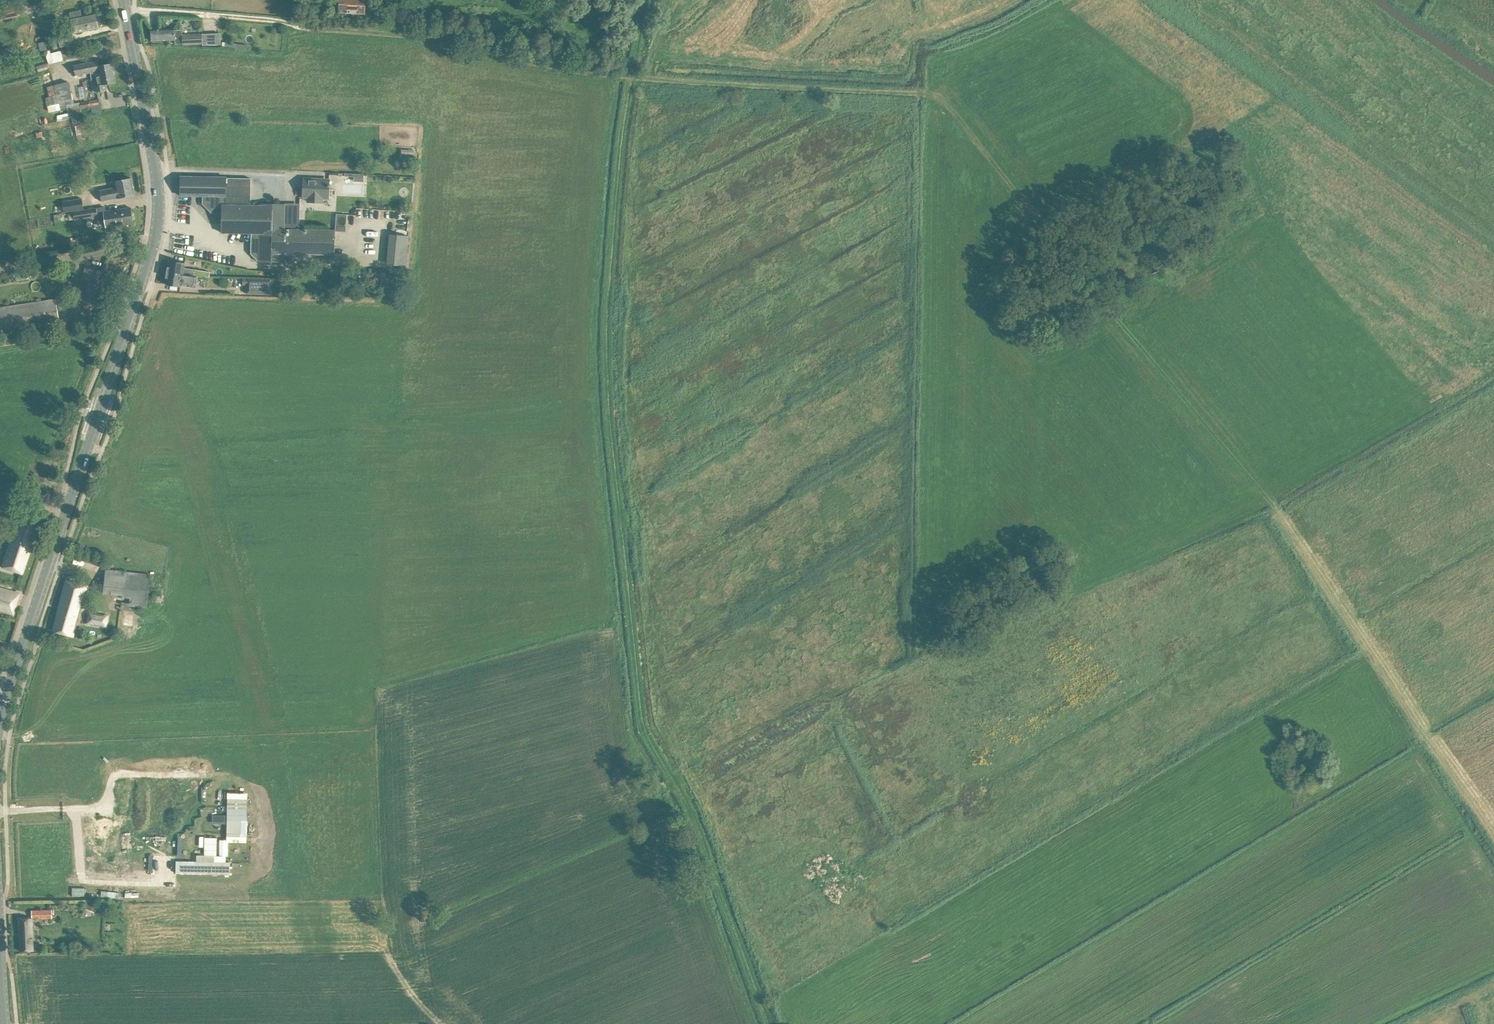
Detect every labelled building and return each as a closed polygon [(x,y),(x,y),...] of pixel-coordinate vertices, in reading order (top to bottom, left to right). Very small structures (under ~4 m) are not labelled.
[(365,13),(366,0),(339,0),(338,12),(365,13)] [(69,13),(71,19),(73,32),(98,28),(95,15),(82,17),(81,17),(80,11),(69,13)] [(151,41),(175,40),(175,28),(151,29),(151,41)] [(202,34),(182,35),(183,43),(183,44),(203,44),(203,45),(221,44),(220,32),(202,33),(202,34)] [(59,36),(60,44),(74,41),(72,34),(59,36)] [(47,37),(50,50),(57,48),(54,35),(47,37)] [(60,49),(45,53),(48,64),(63,60),(60,49)] [(91,72),(91,77),(114,72),(112,62),(99,65),(98,60),(74,65),(76,75),(91,72)] [(114,72),(91,77),(92,79),(90,79),(92,86),(93,92),(106,90),(105,84),(116,82),(114,72)] [(55,104),(66,101),(68,115),(71,114),(73,126),(81,124),(79,112),(81,112),(81,108),(99,105),(98,98),(88,100),(85,87),(86,87),(85,81),(82,81),(83,86),(78,87),(81,99),(84,98),(85,101),(80,102),(80,101),(75,103),(74,100),(73,100),(68,81),(47,86),(49,96),(46,97),(48,108),(56,106),(55,104)] [(348,173),(348,176),(354,176),(353,181),(363,181),(364,174),(348,173)] [(284,254),(335,255),(335,229),(299,229),(284,228),(284,216),(285,203),(260,203),(260,205),(250,205),(251,178),(226,178),(226,177),(181,176),(180,195),(203,196),(203,202),(213,213),(222,213),(222,232),(251,233),(251,253),(259,262),(278,262),(284,256),(284,254)] [(100,190),(102,201),(118,198),(134,195),(131,177),(115,180),(116,187),(100,190)] [(308,197),(308,201),(323,202),(323,197),(328,198),(329,186),(329,184),(329,180),(304,179),(303,196),(308,197)] [(82,198),(62,201),(64,212),(73,211),(84,209),(82,198)] [(84,209),(73,211),(74,220),(98,216),(97,213),(97,207),(84,209)] [(103,212),(105,227),(133,223),(131,207),(103,212)] [(335,226),(346,226),(347,214),(336,214),(335,226)] [(299,216),(284,216),(284,228),(299,229),(299,216)] [(169,260),(167,272),(192,276),(198,277),(208,277),(209,272),(193,269),(184,268),(185,263),(169,260)] [(103,286),(96,284),(100,271),(88,267),(84,280),(89,281),(81,304),(98,309),(101,300),(99,299),(103,286)] [(167,272),(165,284),(181,286),(181,285),(196,287),(198,277),(192,276),(167,272)] [(271,294),(271,279),(243,278),(242,284),(247,284),(247,293),(271,294)] [(0,307),(0,332),(59,323),(55,299),(0,307)] [(3,567),(22,573),(38,523),(20,517),(3,567)] [(121,604),(146,607),(150,574),(105,570),(103,592),(122,594),(121,604)] [(53,631),(73,636),(86,586),(66,580),(58,612),(53,631)] [(12,616),(20,593),(10,590),(0,587),(0,612),(3,613),(12,616)] [(87,624),(106,627),(109,616),(89,612),(87,624)] [(97,822),(96,851),(116,851),(116,842),(109,842),(109,822),(97,822)] [(204,838),(204,855),(204,862),(196,862),(176,861),(176,873),(229,874),(229,862),(225,862),(225,856),(216,856),(216,838),(204,838)] [(86,908),(94,912),(97,906),(89,902),(86,908)] [(52,918),(52,909),(41,910),(42,919),(52,918)] [(19,918),(20,951),(35,950),(33,918),(19,918)]
